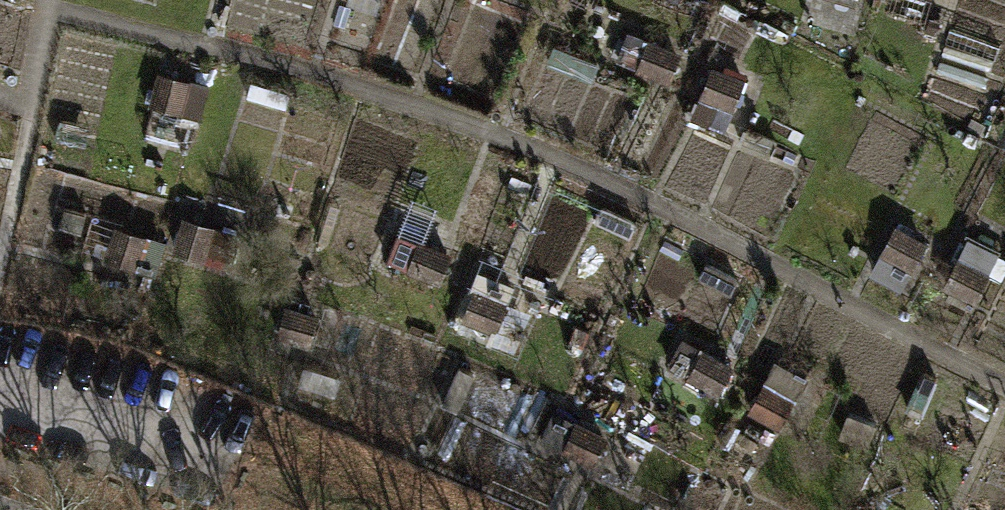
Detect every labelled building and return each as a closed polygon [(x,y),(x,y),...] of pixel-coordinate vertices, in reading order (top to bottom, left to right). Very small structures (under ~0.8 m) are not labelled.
[(638,70),(671,82),(682,53),(649,41),(638,70)] [(200,119),(209,84),(160,71),(151,107),(200,119)] [(692,119),(723,131),(743,83),(712,71),(692,119)] [(248,96),(285,107),(289,94),(251,83),(248,96)] [(597,221),(630,237),(638,221),(604,205),(597,221)] [(180,216),(170,251),(227,267),(237,233),(180,216)] [(109,259),(157,273),(167,239),(119,225),(109,259)] [(870,275),(901,290),(926,241),(895,225),(870,275)] [(440,283),(452,252),(398,231),(386,263),(440,283)] [(942,287),(975,302),(999,249),(967,234),(942,287)] [(699,280),(731,293),(740,272),(708,259),(699,280)] [(465,321),(495,331),(511,284),(481,274),(465,321)] [(279,336),(311,346),(321,314),(289,304),(279,336)] [(670,365),(720,392),(735,365),(685,337),(670,365)] [(748,408),(778,427),(809,379),(779,359),(748,408)] [(902,407),(921,416),(940,378),(921,368),(902,407)] [(594,464),(607,434),(557,413),(544,443),(594,464)] [(874,449),(881,427),(846,414),(838,437),(874,449)]
